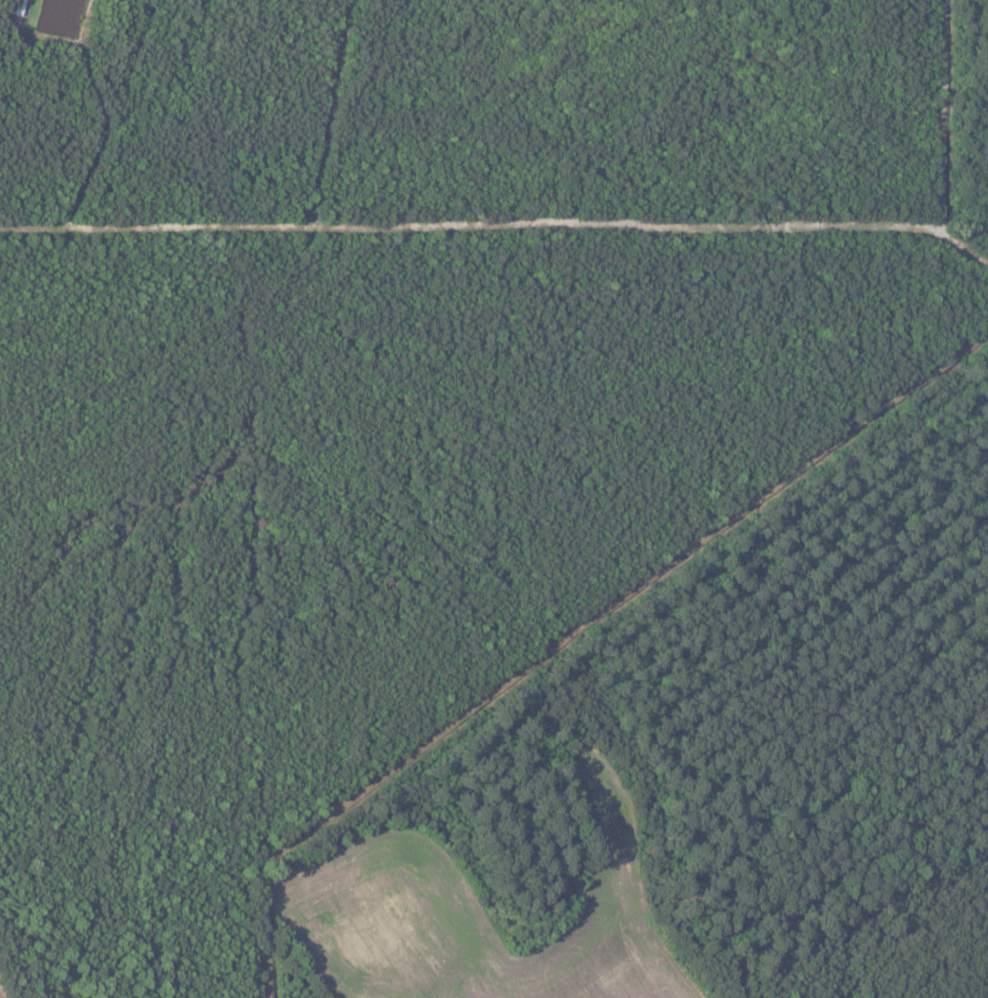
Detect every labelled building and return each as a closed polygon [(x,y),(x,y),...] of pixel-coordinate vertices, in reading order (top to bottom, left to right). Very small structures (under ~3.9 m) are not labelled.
[(24,0),(14,0),(11,13),(20,15),(24,0)]
